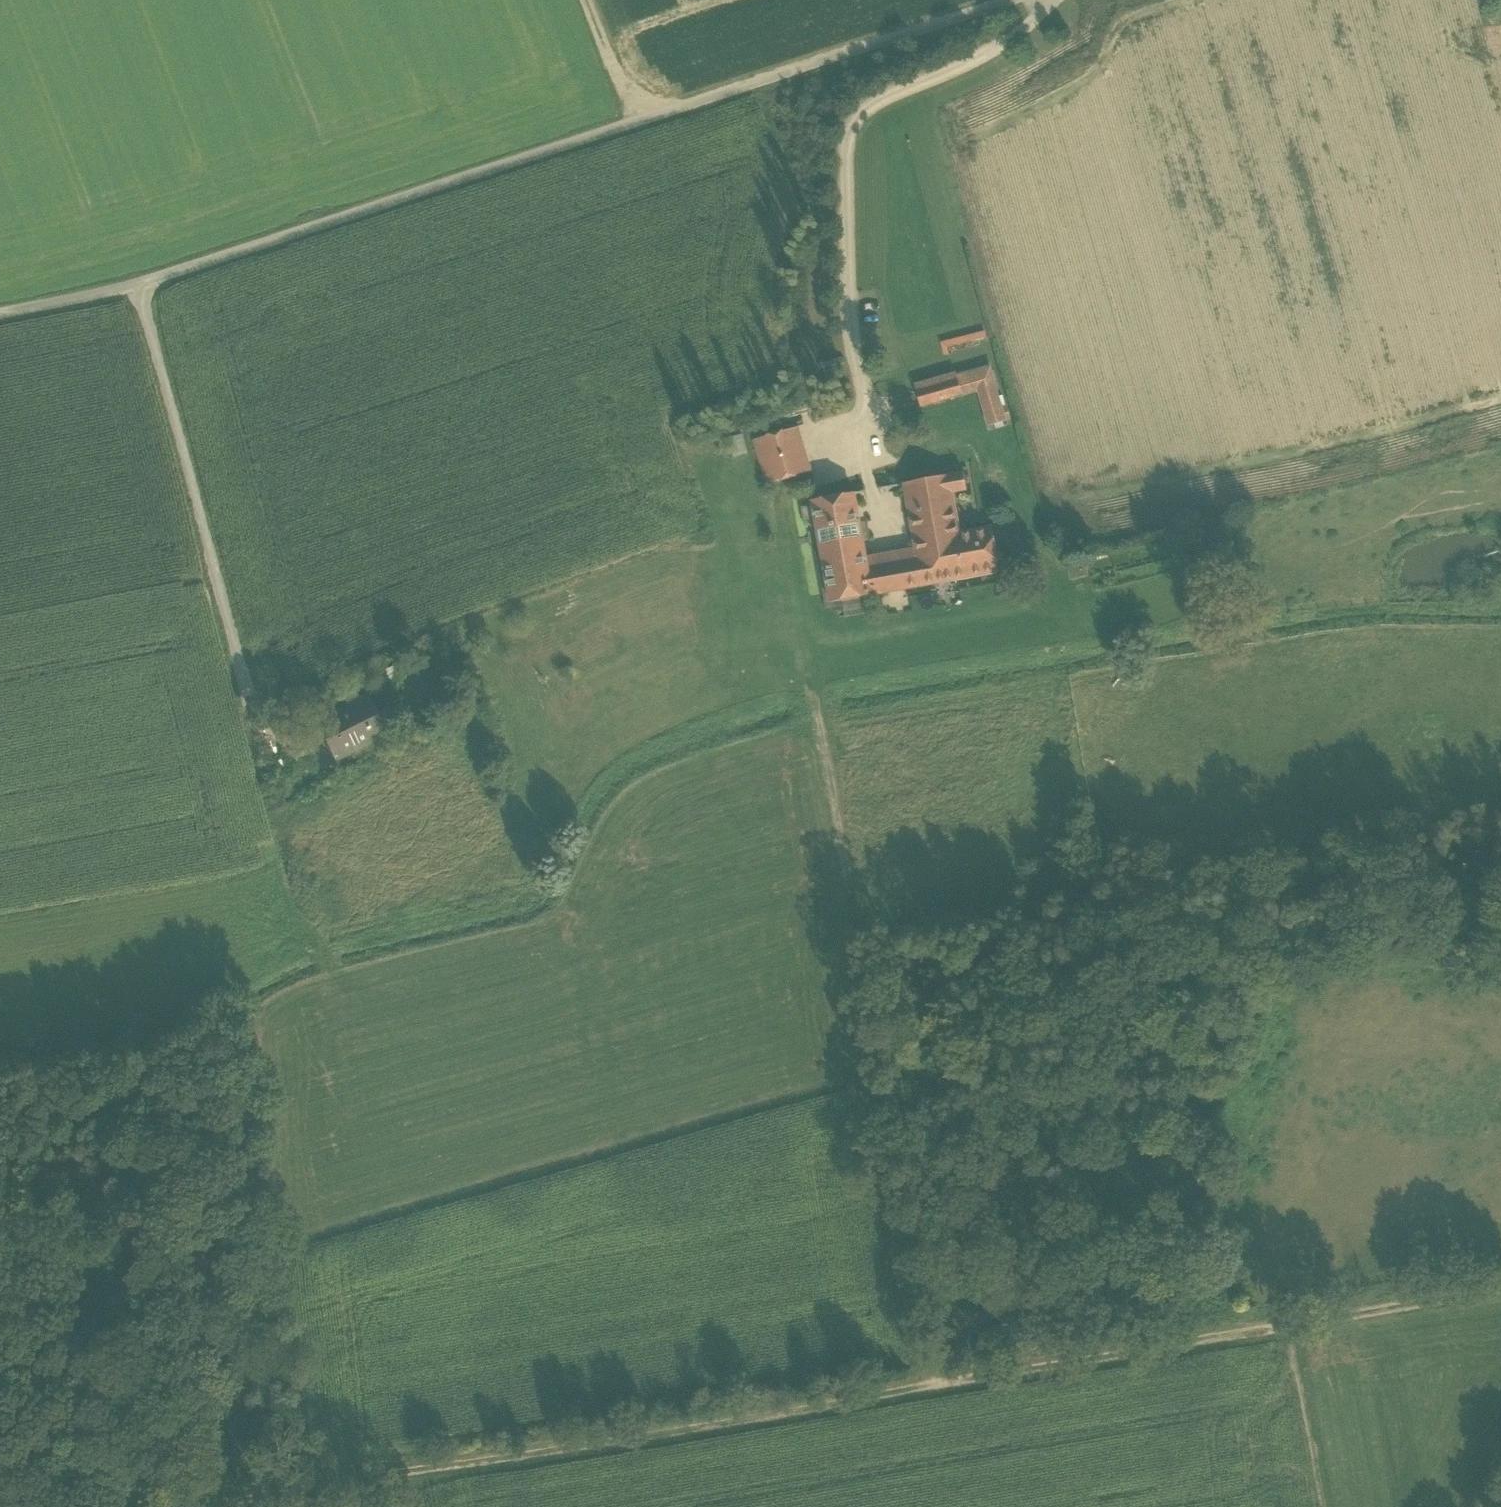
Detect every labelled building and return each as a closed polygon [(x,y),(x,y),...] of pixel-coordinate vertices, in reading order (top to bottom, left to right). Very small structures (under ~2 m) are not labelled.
[(988,364),(957,373),(958,379),(963,395),(982,389),(994,385),(988,364)] [(958,379),(917,391),(921,407),(963,395),(958,379)] [(1005,420),(994,385),(982,389),(993,423),(995,423),(1003,421),(1005,420)] [(800,430),(754,442),(764,484),(811,472),(800,430)] [(747,453),(742,435),(729,439),(734,457),(747,453)] [(964,472),(904,483),(917,559),(920,573),(935,571),(971,564),(969,549),(962,550),(958,532),(960,532),(953,493),(967,490),(964,472)] [(854,493),(812,501),(831,602),(873,595),(868,568),(854,493)] [(960,532),(958,532),(962,550),(969,549),(971,564),(935,571),(937,584),(1000,573),(992,527),(960,532)] [(917,559),(868,568),(873,595),(937,584),(935,571),(920,573),(917,559)] [(368,696),(315,722),(334,760),(386,734),(368,696)]
